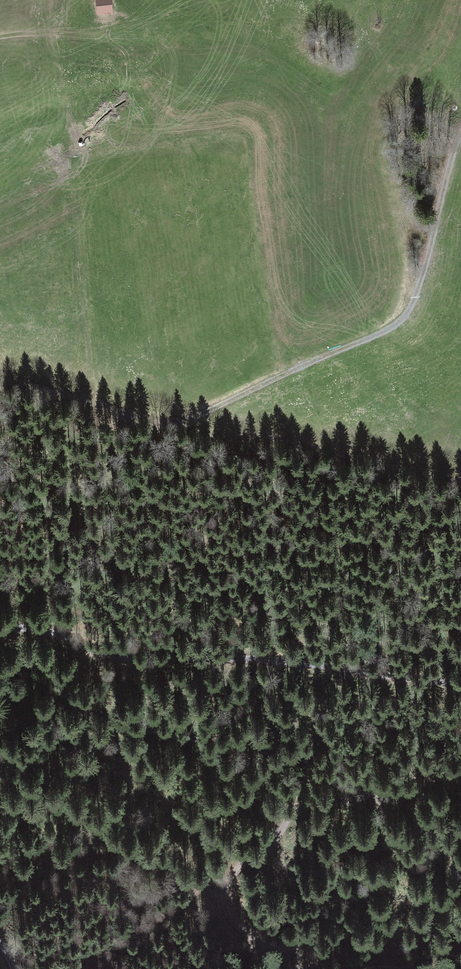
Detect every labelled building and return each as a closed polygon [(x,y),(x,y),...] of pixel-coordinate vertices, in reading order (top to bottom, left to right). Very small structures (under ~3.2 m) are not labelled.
[(115,1),(98,2),(100,19),(117,17),(115,1)]
